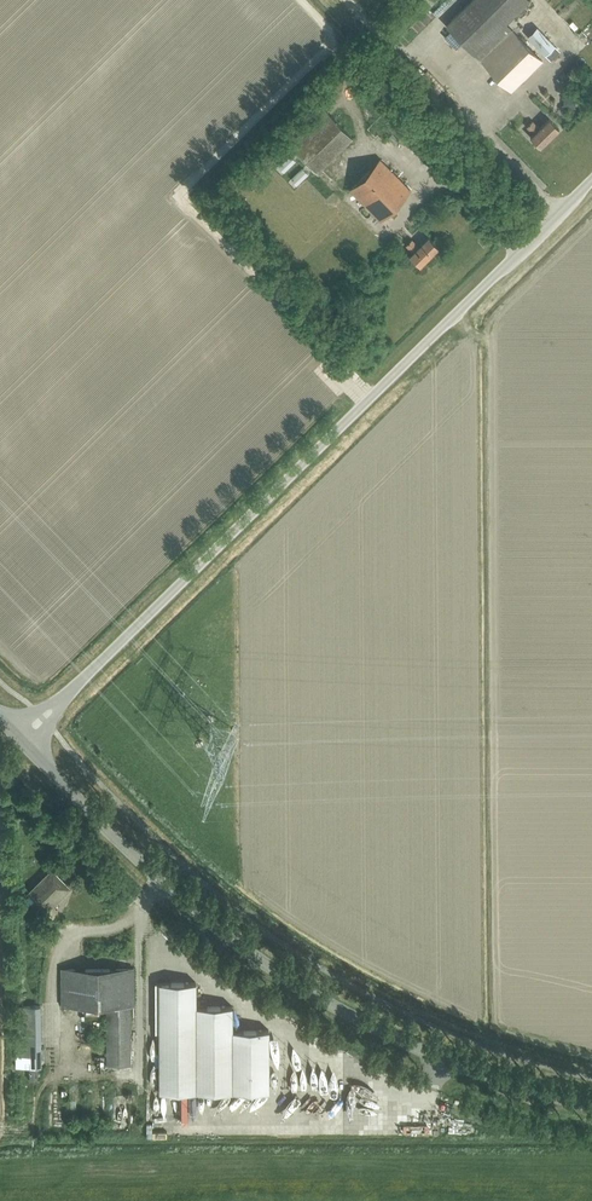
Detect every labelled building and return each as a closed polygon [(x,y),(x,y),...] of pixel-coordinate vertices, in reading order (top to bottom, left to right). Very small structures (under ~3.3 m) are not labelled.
[(506,23),(530,0),(470,0),(445,25),(475,55),(506,23)] [(537,28),(528,37),(544,54),(554,45),(537,28)] [(512,30),(481,60),(511,91),(542,61),(512,30)] [(317,172),(352,137),(321,107),(287,141),(317,172)] [(540,147),(559,129),(549,118),(539,128),(532,121),(527,126),(534,133),(530,137),(540,147)] [(379,220),(410,190),(380,159),(349,189),(379,220)] [(420,266),(438,247),(428,237),(418,247),(411,240),(406,246),(413,253),(410,256),(420,266)] [(47,910),(69,888),(57,876),(48,885),(42,879),(29,893),(47,910)] [(75,905),(69,910),(74,916),(80,910),(75,905)] [(33,945),(47,944),(46,924),(33,924),(33,945)] [(96,1018),(106,1018),(106,1066),(130,1066),(130,1005),(134,1005),(134,969),(61,969),(61,1005),(96,1005),(96,1018)] [(159,983),(159,1092),(269,1092),(268,1030),(232,1030),(232,1006),(196,1006),(195,982),(159,983)] [(40,1006),(15,1006),(16,1067),(40,1067),(40,1006)]
